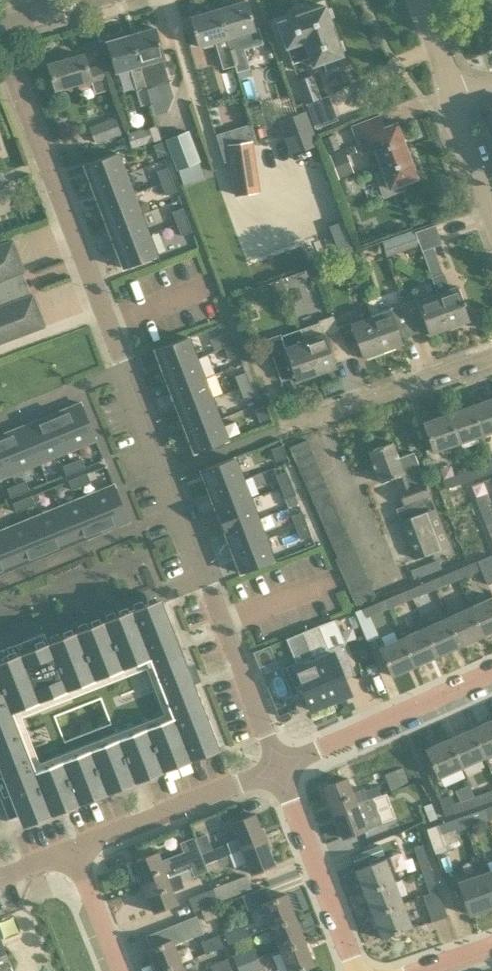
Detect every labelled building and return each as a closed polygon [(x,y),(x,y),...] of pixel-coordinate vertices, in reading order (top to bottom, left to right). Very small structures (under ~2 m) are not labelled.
[(246,0),(217,8),(225,37),(225,38),(229,50),(233,65),(234,65),(236,72),(249,68),(244,49),(263,44),(258,28),(254,29),(246,0)] [(323,4),(276,21),(285,47),(291,62),(309,56),(311,64),(312,65),(322,61),(341,55),(341,53),(323,4)] [(217,8),(191,16),(199,45),(199,46),(203,45),(214,42),(217,53),(222,69),(226,67),(233,65),(229,50),(225,38),(225,37),(217,8)] [(154,27),(129,34),(149,103),(160,100),(156,86),(157,86),(157,85),(169,81),(162,57),(154,27)] [(149,103),(129,34),(105,41),(114,71),(130,67),(131,72),(137,91),(141,106),(149,103)] [(78,87),(92,82),(95,93),(107,89),(105,79),(103,79),(99,65),(87,68),(83,54),(47,64),(54,89),(77,82),(78,87)] [(329,95),(322,97),(313,74),(297,80),(306,104),(315,128),(338,120),(329,95)] [(291,154),(316,145),(303,111),(279,120),(291,154)] [(115,117),(89,127),(95,143),(121,133),(115,117)] [(401,182),(415,177),(395,124),(381,129),(376,117),(353,127),(363,151),(374,147),(383,169),(374,172),(383,197),(404,189),(401,182)] [(155,127),(144,130),(148,142),(159,139),(155,127)] [(190,130),(165,139),(176,170),(178,169),(184,184),(193,181),(188,166),(198,162),(199,161),(201,161),(190,130)] [(225,131),(216,134),(224,162),(230,160),(228,146),(230,146),(225,131)] [(339,147),(334,134),(321,139),(326,152),(339,147)] [(163,141),(153,146),(157,157),(168,153),(163,141)] [(230,146),(228,146),(230,160),(235,194),(260,191),(254,157),(252,143),(230,146)] [(339,179),(354,173),(347,154),(356,150),(353,144),(329,153),(339,179)] [(84,165),(92,186),(125,173),(117,152),(84,165)] [(166,167),(156,171),(161,182),(171,178),(166,167)] [(92,186),(100,206),(133,193),(125,173),(92,186)] [(171,179),(161,183),(166,195),(176,190),(171,179)] [(133,193),(100,206),(108,227),(141,214),(133,193)] [(182,208),(172,212),(177,223),(187,220),(182,208)] [(149,234),(141,214),(108,227),(115,247),(149,234)] [(187,220),(177,224),(182,235),(192,231),(187,220)] [(435,224),(416,232),(415,232),(422,251),(442,243),(435,224)] [(149,234),(115,247),(123,268),(157,255),(149,234)] [(397,253),(392,238),(382,242),(387,257),(397,253)] [(32,295),(30,296),(26,285),(21,272),(23,271),(11,240),(0,244),(0,342),(43,326),(32,295)] [(372,251),(377,253),(381,252),(383,247),(380,243),(375,243),(372,246),(372,251)] [(319,265),(322,272),(327,270),(328,269),(325,262),(324,263),(319,265)] [(431,276),(437,293),(449,327),(469,320),(457,286),(449,289),(443,272),(431,276)] [(275,297),(288,293),(286,287),(282,278),(270,282),(275,297)] [(417,298),(403,303),(413,330),(426,325),(429,334),(449,327),(437,293),(418,300),(417,298)] [(371,316),(383,351),(403,343),(400,335),(413,330),(403,303),(389,308),(390,310),(371,316)] [(300,328),(316,374),(336,367),(333,358),(347,354),(333,315),(318,320),(319,322),(300,328)] [(333,315),(347,354),(360,349),(363,358),(383,351),(371,316),(352,323),(351,321),(337,326),(333,315)] [(296,381),(316,374),(300,328),(281,335),(281,334),(266,339),(280,377),(293,372),(296,381)] [(223,347),(234,343),(230,331),(219,335),(223,347)] [(154,349),(163,370),(196,357),(188,336),(154,349)] [(223,347),(228,359),(239,355),(234,343),(223,347)] [(170,391),(204,378),(196,357),(163,370),(170,391)] [(250,383),(246,371),(234,376),(239,388),(250,383)] [(212,398),(204,378),(170,391),(178,411),(212,398)] [(244,400),(255,395),(250,383),(239,388),(244,400)] [(479,434),(491,430),(491,396),(469,404),(479,434)] [(212,398),(178,411),(186,432),(220,419),(212,398)] [(81,402),(53,414),(68,451),(96,440),(81,402)] [(469,404),(446,412),(456,442),(479,434),(469,404)] [(258,421),(270,417),(265,405),(254,409),(258,421)] [(456,442),(446,412),(421,421),(432,450),(456,442)] [(25,425),(40,462),(68,451),(53,414),(25,425)] [(228,439),(220,419),(186,432),(194,452),(228,439)] [(40,462),(25,425),(0,435),(0,445),(12,474),(40,462)] [(354,426),(315,441),(325,465),(364,450),(354,426)] [(12,474),(0,445),(0,479),(12,474)] [(271,449),(275,461),(286,457),(282,445),(271,449)] [(364,450),(325,465),(333,487),(373,473),(364,450)] [(201,470),(209,491),(242,478),(234,457),(201,470)] [(72,462),(76,471),(85,467),(81,459),(72,462)] [(72,462),(63,466),(67,475),(76,471),(72,462)] [(307,463),(296,468),(299,474),(307,471),(310,469),(307,463)] [(489,463),(466,471),(469,479),(491,471),(489,463)] [(280,487),(290,483),(286,471),(276,475),(279,483),(280,487)] [(307,471),(299,474),(305,485),(312,482),(307,471)] [(466,471),(442,479),(445,487),(469,479),(466,471)] [(91,482),(87,473),(78,477),(81,486),(91,482)] [(373,473),(333,487),(342,510),(382,495),(373,473)] [(81,486),(78,477),(69,480),(73,489),(81,486)] [(242,478),(209,491),(217,511),(250,498),(242,478)] [(16,485),(20,494),(29,490),(25,481),(16,485)] [(295,495),(290,483),(280,487),(285,499),(295,495)] [(86,496),(101,533),(129,521),(114,484),(86,496)] [(20,494),(16,485),(7,489),(11,497),(20,494)] [(31,495),(22,499),(26,508),(35,505),(31,495)] [(382,495),(342,510),(351,531),(390,517),(382,495)] [(73,544),(101,533),(86,496),(58,507),(73,544)] [(484,520),(491,517),(491,516),(484,496),(476,499),(484,520)] [(250,498),(217,511),(224,532),(258,519),(250,498)] [(22,499),(13,503),(17,512),(26,508),(22,499)] [(324,504),(316,507),(320,518),(329,514),(324,504)] [(30,518),(45,556),(73,544),(58,507),(30,518)] [(296,528),(306,524),(301,512),(291,516),(296,528)] [(329,514),(320,518),(325,528),(333,525),(329,514)] [(390,517),(351,531),(359,554),(399,539),(390,517)] [(17,567),(45,556),(30,518),(2,530),(17,567)] [(232,552),(266,539),(258,519),(224,532),(232,552)] [(296,528),(300,540),(310,536),(306,524),(296,528)] [(17,567),(2,530),(0,531),(0,574),(17,567)] [(274,560),(266,539),(232,552),(240,573),(274,560)] [(399,539),(359,554),(369,578),(408,562),(399,539)] [(336,550),(329,553),(334,563),(341,560),(336,550)] [(477,560),(481,569),(487,584),(491,582),(491,555),(491,554),(477,560)] [(341,560),(334,563),(338,573),(345,571),(341,560)] [(469,564),(453,570),(457,579),(473,573),(469,564)] [(446,573),(430,580),(434,589),(450,582),(446,573)] [(423,583),(407,590),(411,599),(427,592),(423,583)] [(400,593),(384,599),(388,608),(404,602),(400,593)] [(482,634),(491,629),(491,595),(469,606),(482,634)] [(362,609),(361,609),(355,611),(363,630),(367,641),(379,637),(375,628),(370,616),(377,613),(381,611),(377,602),(362,609)] [(0,650),(0,800),(7,819),(139,768),(142,775),(218,746),(162,603),(49,648),(43,633),(0,650)] [(469,606),(446,616),(459,644),(482,634),(469,606)] [(459,644),(446,616),(423,626),(436,655),(459,644)] [(318,624),(302,631),(311,655),(330,702),(349,694),(350,694),(344,678),(342,673),(351,669),(353,668),(342,642),(340,643),(331,647),(328,648),(318,624)] [(401,636),(414,665),(436,655),(423,626),(401,636)] [(289,664),(280,668),(291,694),(300,690),(302,695),(309,711),(330,702),(311,655),(302,631),(285,638),(295,661),(289,664)] [(390,675),(414,665),(401,636),(377,647),(390,675)] [(470,727),(483,756),(491,751),(491,717),(470,727)] [(483,756),(470,727),(447,738),(460,766),(483,756)] [(437,777),(460,766),(447,738),(424,748),(437,777)] [(409,783),(402,767),(384,774),(391,790),(409,783)] [(333,812),(381,794),(378,785),(364,790),(363,788),(352,792),(347,778),(323,787),(333,812)] [(474,796),(478,805),(491,800),(491,790),(474,796)] [(333,812),(342,837),(366,828),(361,817),(372,813),(387,807),(381,794),(333,812)] [(478,805),(474,796),(452,803),(449,795),(440,798),(446,816),(454,813),(478,805)] [(465,828),(480,823),(486,821),(488,820),(484,808),(461,816),(465,828)] [(230,852),(264,839),(255,814),(232,823),(238,837),(226,842),(226,843),(209,850),(203,835),(195,838),(201,853),(204,863),(230,852)] [(465,828),(461,816),(426,828),(434,850),(458,842),(455,831),(465,828)] [(414,847),(422,871),(430,867),(422,844),(417,829),(402,835),(407,850),(414,847)] [(181,843),(185,852),(160,861),(157,853),(134,862),(144,886),(167,877),(204,863),(201,853),(195,838),(194,838),(181,843)] [(230,852),(204,863),(208,871),(233,861),(235,864),(246,860),(251,873),(274,864),(264,839),(230,852)] [(370,863),(382,859),(378,846),(366,851),(370,863)] [(363,893),(393,882),(384,858),(382,859),(370,863),(354,870),(363,893)] [(208,871),(204,863),(167,877),(144,886),(154,911),(176,902),(172,891),(183,887),(181,882),(208,871)] [(430,867),(422,871),(430,894),(438,890),(430,867)] [(491,905),(491,872),(482,875),(491,905)] [(251,888),(246,875),(213,887),(214,890),(218,901),(251,888)] [(491,908),(491,905),(482,875),(458,884),(469,916),(491,908)] [(363,893),(372,916),(402,904),(393,882),(363,893)] [(261,904),(270,927),(295,917),(286,893),(270,900),(264,886),(242,895),(247,909),(261,904)] [(214,890),(192,899),(197,910),(201,908),(201,910),(213,905),(212,904),(219,902),(218,901),(214,890)] [(430,894),(423,896),(432,922),(447,916),(438,890),(430,894)] [(402,904),(372,916),(381,940),(411,928),(402,904)] [(217,916),(213,905),(201,910),(206,921),(217,916)] [(22,924),(14,910),(0,918),(0,928),(4,935),(22,924)] [(145,936),(150,948),(148,949),(157,970),(160,970),(181,963),(174,945),(192,938),(203,933),(196,915),(184,920),(145,936)] [(295,917),(270,927),(279,950),(304,940),(295,917)] [(249,935),(245,924),(223,932),(228,943),(249,935)] [(204,953),(223,946),(218,934),(200,942),(204,953)] [(0,940),(0,970),(12,970),(0,940)] [(304,940),(279,950),(287,970),(295,970),(314,964),(304,940)] [(237,966),(258,958),(254,947),(233,955),(237,966)] [(232,969),(228,957),(210,965),(212,970),(226,970),(232,969)] [(258,958),(237,966),(239,970),(256,970),(262,968),(258,958)] [(160,970),(184,970),(181,963),(160,970)]
